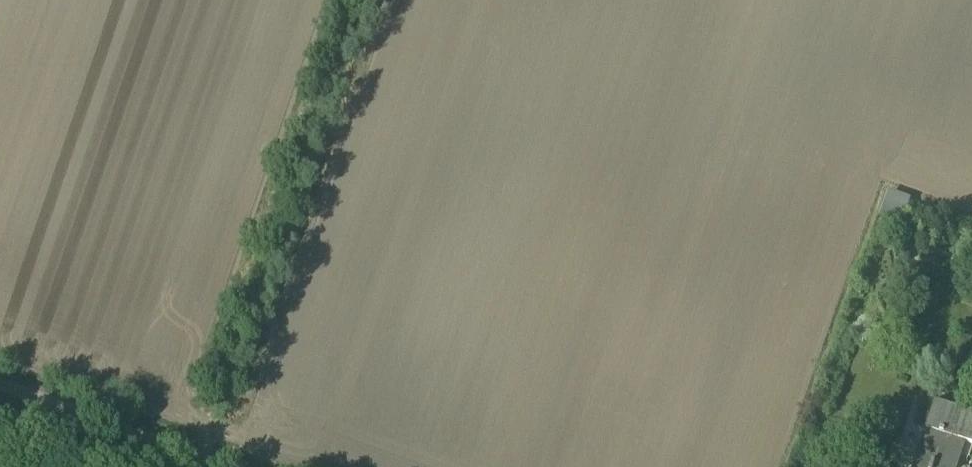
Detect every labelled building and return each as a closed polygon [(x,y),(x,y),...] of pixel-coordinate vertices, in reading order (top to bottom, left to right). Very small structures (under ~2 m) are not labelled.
[(937,405),(916,466),(958,466),(966,443),(971,445),(971,416),(937,405)]
